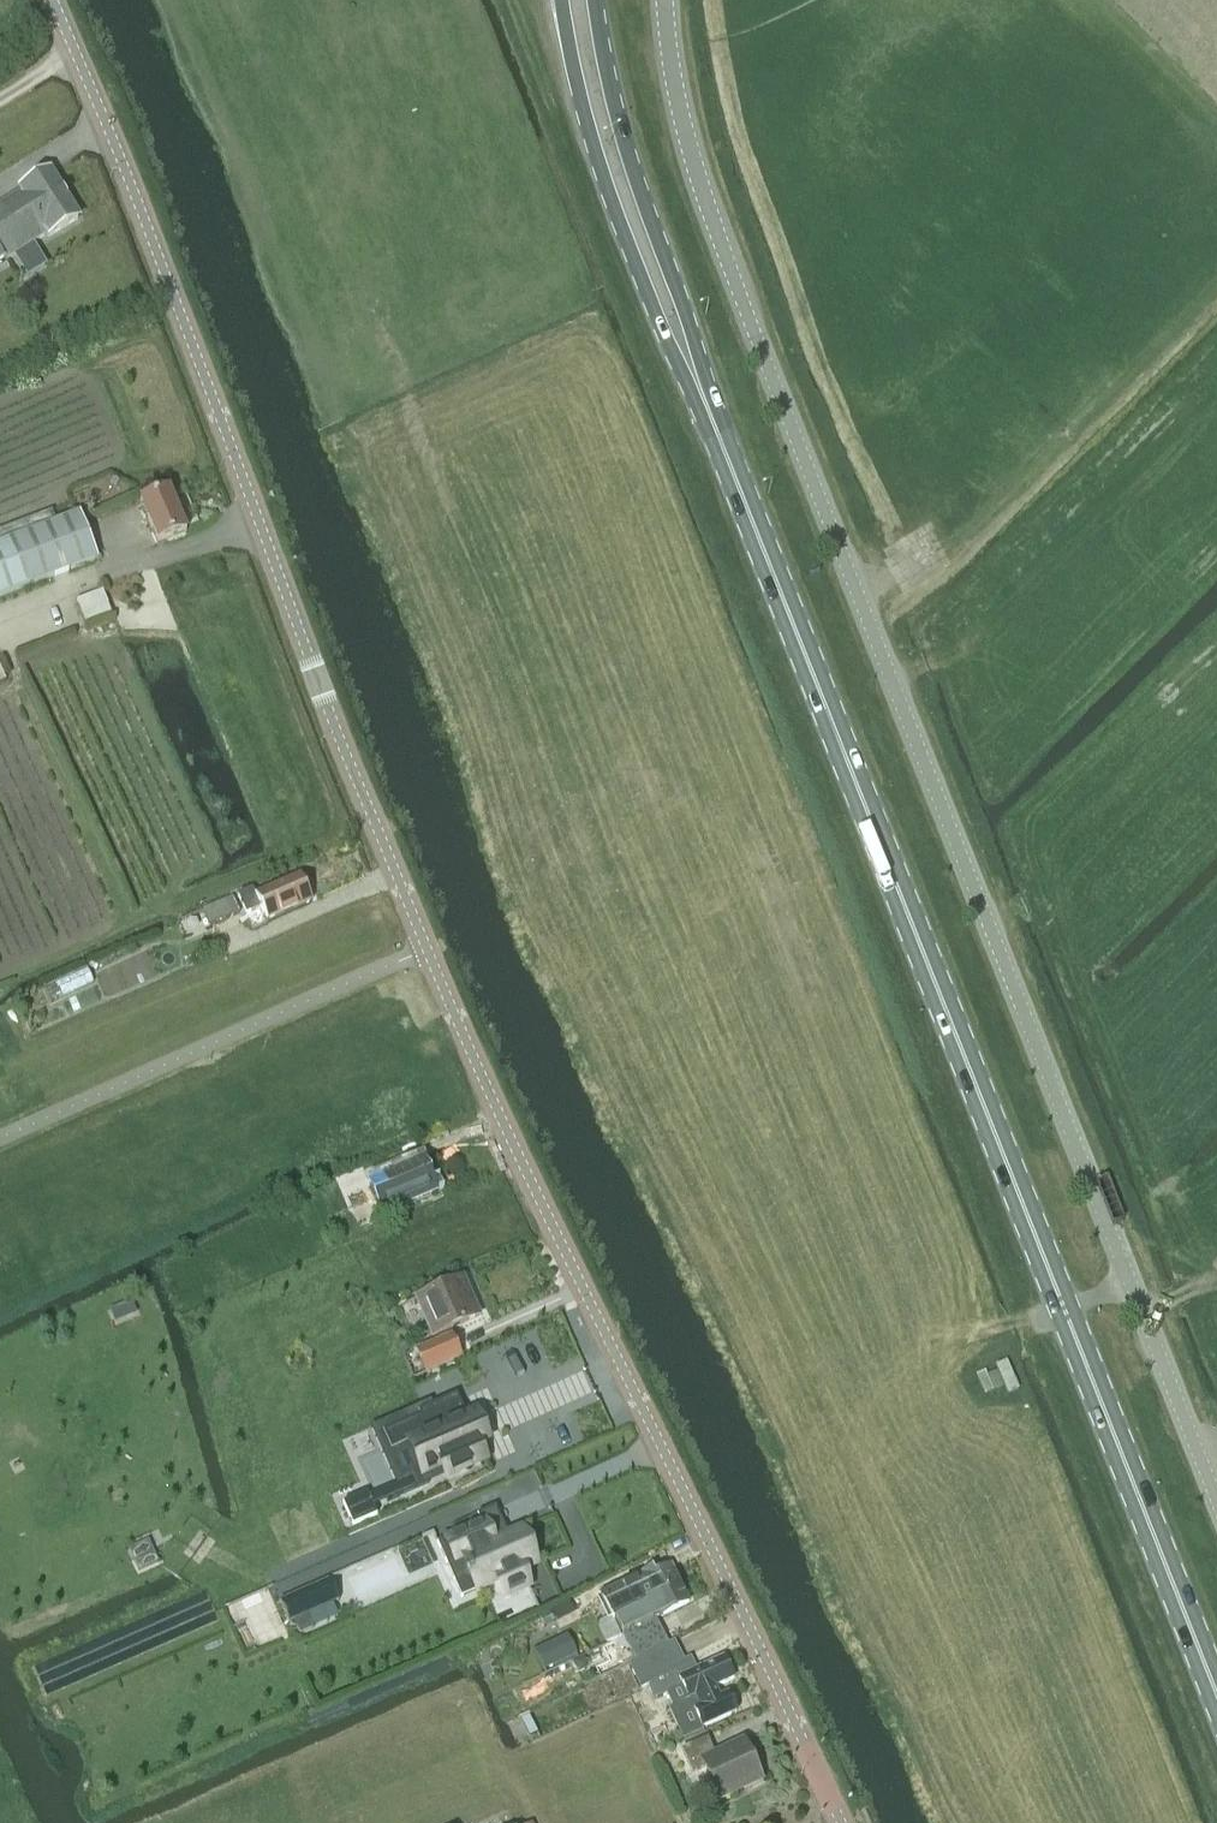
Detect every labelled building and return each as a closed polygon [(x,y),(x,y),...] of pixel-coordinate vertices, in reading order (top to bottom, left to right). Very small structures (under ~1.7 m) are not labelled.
[(0,206),(0,264),(45,236),(46,238),(78,218),(50,172),(18,192),(19,194),(0,206)] [(186,533),(170,496),(168,493),(139,505),(157,546),(186,533)] [(81,518),(79,514),(0,545),(0,598),(97,560),(81,518)] [(102,593),(90,597),(99,620),(111,616),(102,593)] [(259,910),(264,923),(311,901),(300,877),(255,898),(252,891),(238,897),(247,916),(259,910)] [(226,900),(203,909),(210,925),(233,916),(240,913),(233,897),(226,900)] [(382,1216),(436,1192),(422,1160),(369,1184),(362,1168),(335,1181),(348,1209),(374,1198),(382,1216)] [(427,1323),(432,1336),(478,1316),(462,1279),(413,1299),(424,1325),(427,1323)] [(459,1357),(450,1337),(417,1351),(426,1372),(459,1357)] [(419,1416),(382,1432),(391,1451),(408,1444),(422,1475),(441,1467),(454,1461),(459,1471),(485,1459),(478,1443),(487,1439),(477,1418),(468,1421),(456,1394),(432,1405),(417,1412),(419,1416)] [(373,1508),(368,1498),(366,1493),(342,1504),(352,1527),(377,1516),(373,1508)] [(480,1524),(436,1544),(461,1598),(498,1582),(505,1597),(529,1587),(522,1571),(536,1565),(520,1530),(507,1535),(492,1542),(483,1523),(480,1524)] [(640,1573),(599,1594),(612,1622),(614,1621),(646,1605),(644,1601),(679,1583),(670,1565),(655,1573),(652,1567),(640,1573)] [(323,1582),(279,1602),(289,1624),(294,1621),(300,1634),(310,1630),(304,1617),(307,1615),(332,1604),(323,1582)] [(646,1605),(614,1621),(621,1635),(634,1660),(667,1643),(655,1619),(689,1602),(679,1583),(644,1601),(646,1605)] [(654,1657),(631,1668),(641,1689),(649,1685),(655,1699),(676,1690),(682,1686),(688,1699),(700,1693),(703,1698),(717,1691),(715,1686),(734,1678),(724,1657),(687,1674),(678,1652),(656,1663),(654,1657)] [(700,1724),(682,1732),(685,1739),(703,1730),(701,1727),(737,1709),(729,1692),(726,1693),(720,1696),(717,1691),(703,1698),(705,1704),(693,1709),(700,1724)] [(743,1740),(715,1754),(707,1738),(681,1750),(692,1774),(704,1768),(719,1800),(762,1780),(743,1740)] [(507,1811),(479,1822),(512,1822),(507,1811)]
